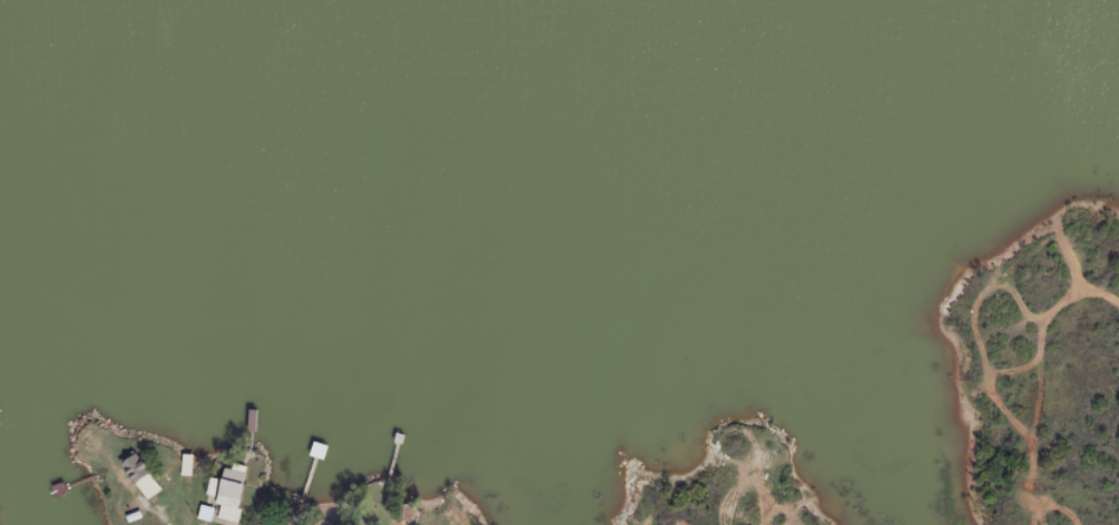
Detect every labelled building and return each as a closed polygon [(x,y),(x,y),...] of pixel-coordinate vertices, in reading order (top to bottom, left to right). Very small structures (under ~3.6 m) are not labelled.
[(159,488),(134,450),(118,461),(143,499),(159,488)] [(243,467),(220,463),(213,506),(198,504),(196,518),(234,524),(243,467)] [(394,519),(407,519),(408,504),(395,503),(394,519)]
